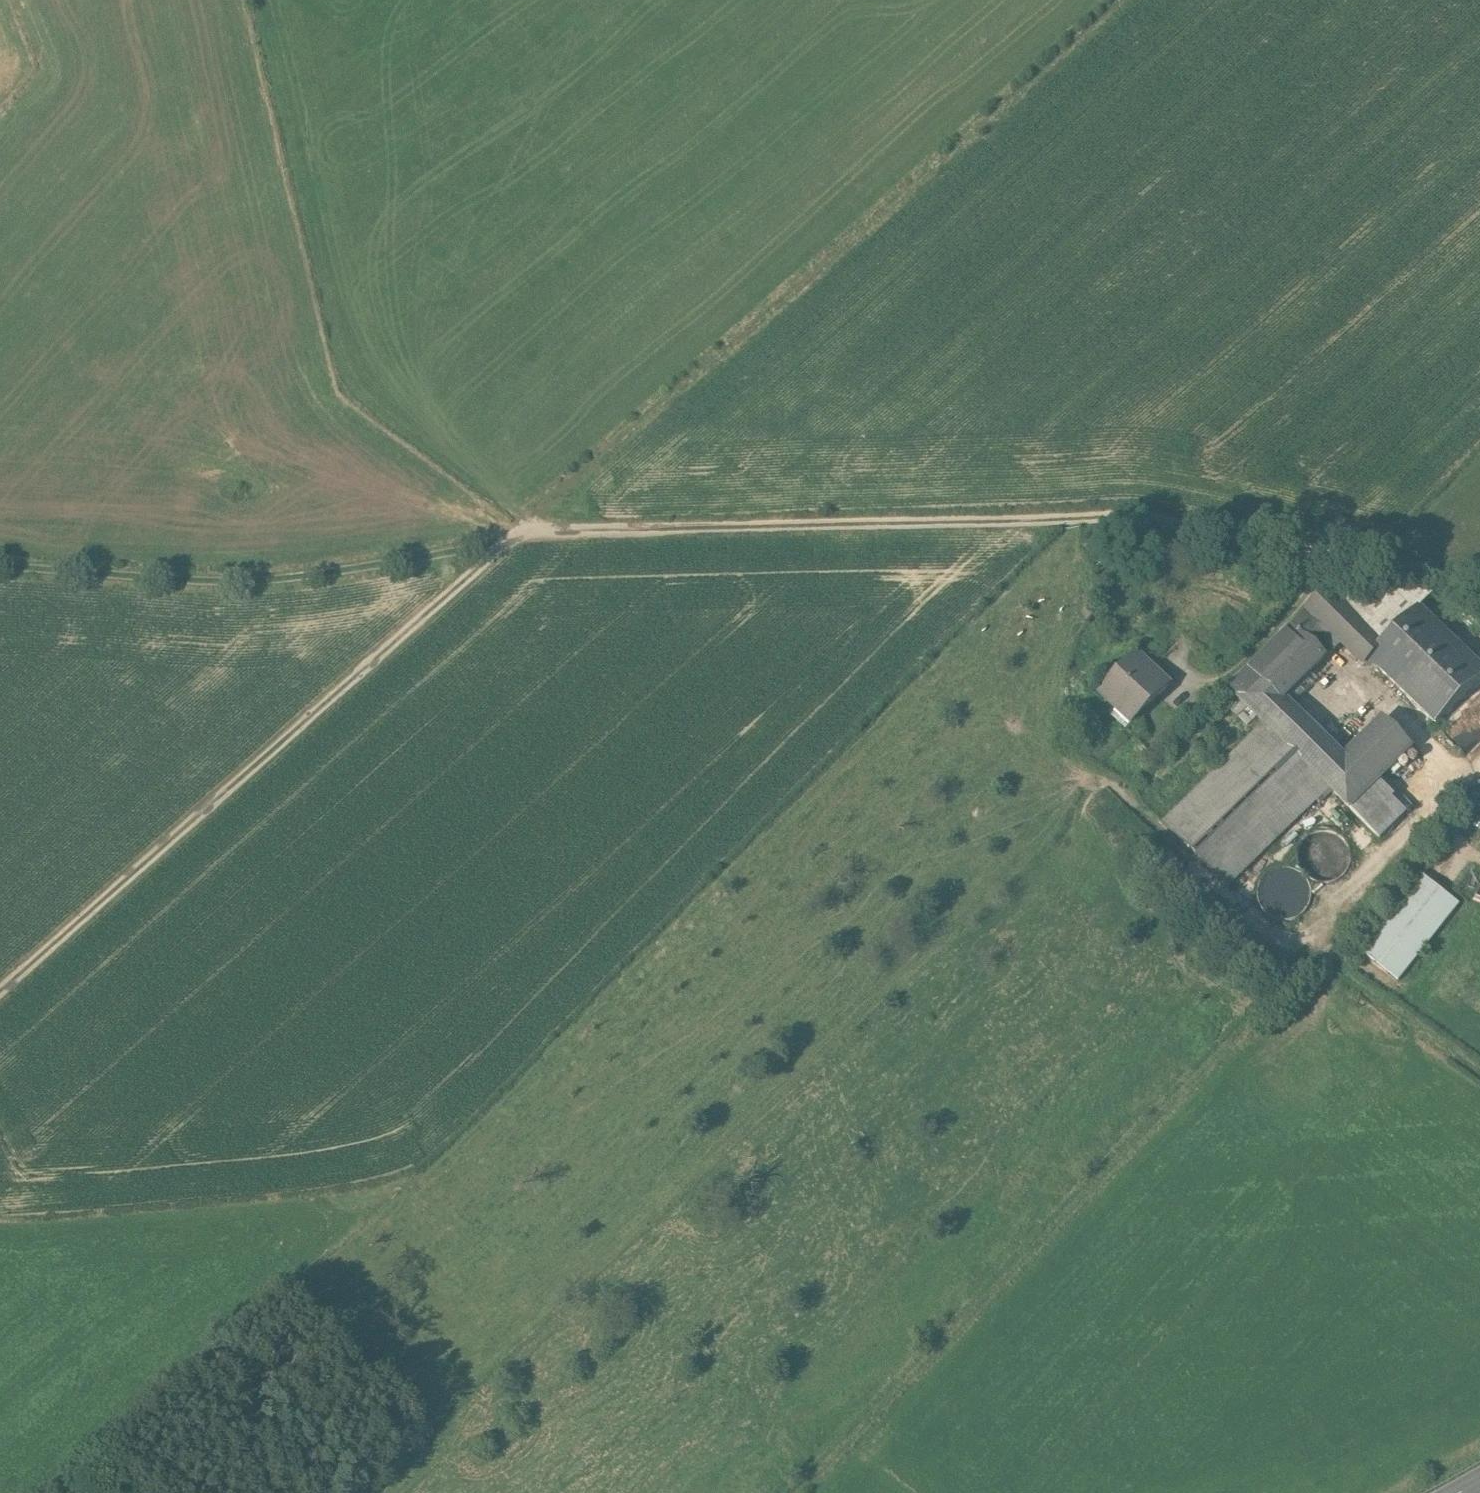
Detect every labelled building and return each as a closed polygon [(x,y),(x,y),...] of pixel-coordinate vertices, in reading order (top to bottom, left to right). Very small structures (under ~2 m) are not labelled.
[(1445,719),(1479,685),(1479,675),(1416,611),(1388,639),(1338,588),(1298,627),(1328,658),(1351,636),(1380,665),(1386,660),(1445,719)] [(1328,658),(1298,627),(1253,671),(1283,702),(1328,658)] [(1092,695),(1125,728),(1166,688),(1133,654),(1092,695)] [(1339,758),(1283,702),(1253,671),(1231,694),(1270,733),(1172,830),(1227,886),(1324,791),(1373,840),(1397,817),(1368,788),(1405,752),(1376,722),(1339,758)] [(1397,985),(1457,906),(1420,878),(1360,956),(1397,985)]
